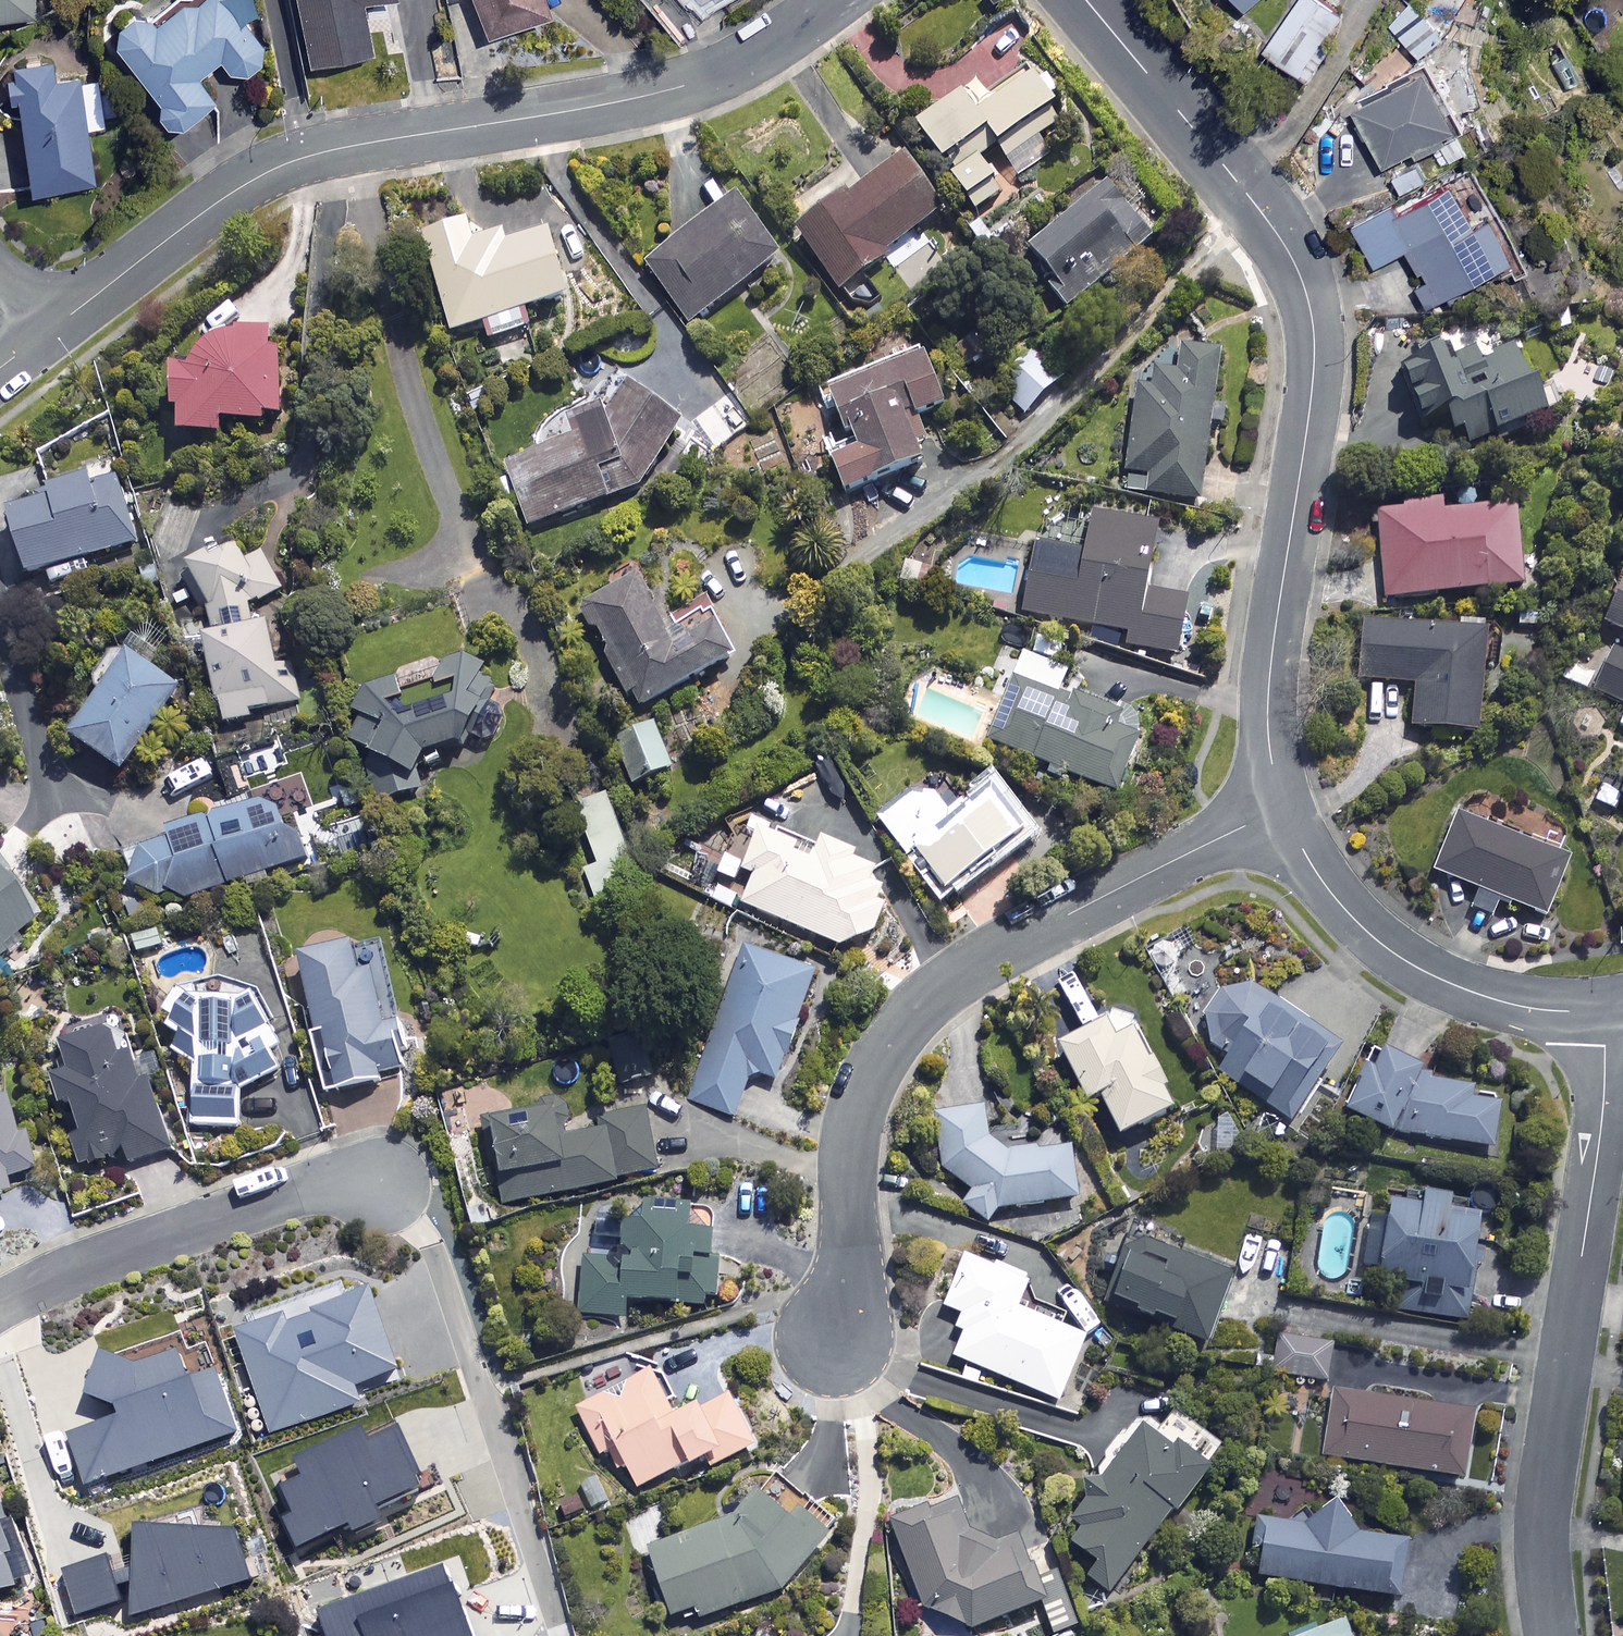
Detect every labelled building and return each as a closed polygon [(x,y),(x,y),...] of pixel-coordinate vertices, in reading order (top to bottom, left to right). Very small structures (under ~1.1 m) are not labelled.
[(33,15),(33,0),(0,0),(0,16),(33,15)] [(265,53),(242,21),(260,9),(254,0),(173,0),(150,17),(140,2),(106,25),(174,122),(212,96),(195,72),(218,56),(232,76),(265,53)] [(307,59),(367,48),(357,0),(295,0),(307,59)] [(540,0),(472,0),(485,33),(544,10),(540,0)] [(1324,0),(1294,0),(1262,46),(1305,76),(1326,46),(1318,40),(1339,10),(1324,0)] [(1436,27),(1418,9),(1396,30),(1413,49),(1436,27)] [(0,63),(0,73),(3,98),(18,96),(28,188),(92,181),(86,127),(104,125),(98,75),(52,81),(50,58),(0,63)] [(1461,120),(1428,62),(1350,107),(1383,164),(1461,120)] [(1077,143),(1032,77),(976,116),(962,96),(917,127),(976,213),(1077,143)] [(943,209),(902,159),(851,200),(846,194),(795,235),(840,291),(943,209)] [(1425,302),(1504,262),(1459,175),(1354,228),(1373,266),(1407,249),(1421,276),(1414,280),(1425,302)] [(1151,241),(1107,185),(1028,246),(1055,281),(1049,285),(1065,306),(1151,241)] [(780,258),(738,200),(647,267),(689,325),(780,258)] [(473,246),(466,225),(419,239),(448,334),(568,298),(549,234),(505,247),(502,237),(473,246)] [(197,363),(171,364),(172,410),(179,409),(180,435),(221,434),(221,422),(281,421),(279,334),(218,335),(218,341),(196,341),(197,363)] [(1541,414),(1512,347),(1481,360),(1477,348),(1447,361),(1440,345),(1398,363),(1422,421),(1445,411),(1460,448),(1541,414)] [(1221,353),(1178,347),(1174,374),(1153,371),(1150,390),(1138,388),(1123,490),(1199,502),(1221,353)] [(1063,377),(1040,351),(1002,386),(1026,412),(1063,377)] [(831,460),(845,493),(922,461),(913,439),(925,434),(917,415),(944,404),(923,354),(828,394),(851,451),(831,460)] [(528,527),(691,469),(679,425),(629,387),(601,413),(569,425),(574,441),(506,465),(528,527)] [(92,489),(89,479),(51,489),(54,499),(10,512),(28,576),(137,545),(119,481),(92,489)] [(1443,509),(1442,499),(1376,505),(1384,598),(1523,587),(1516,503),(1443,509)] [(1148,591),(1160,527),(1092,515),(1085,552),(1035,543),(1022,614),(1128,634),(1126,647),(1176,656),(1187,598),(1148,591)] [(266,541),(193,561),(209,619),(177,628),(184,653),(204,647),(226,726),(304,704),(293,664),(280,668),(265,613),(253,616),(250,603),(280,594),(266,541)] [(634,708),(733,657),(706,605),(664,627),(638,577),(581,607),(634,708)] [(1603,623),(1622,632),(1622,579),(1603,623)] [(1484,630),(1362,623),(1359,680),(1415,683),(1412,727),(1478,731),(1484,630)] [(1622,707),(1622,656),(1613,651),(1594,694),(1622,707)] [(1042,659),(1025,652),(989,742),(1116,794),(1137,743),(1133,741),(1154,692),(1104,671),(1094,695),(1079,688),(1073,703),(1032,685),(1042,659)] [(495,731),(471,653),(344,693),(379,803),(426,789),(416,756),(495,731)] [(180,690),(130,654),(72,736),(122,772),(180,690)] [(633,785),(673,769),(654,723),(614,740),(633,785)] [(948,814),(925,783),(878,816),(904,852),(913,846),(944,890),(1024,833),(990,785),(948,814)] [(125,856),(146,916),(307,858),(296,828),(286,832),(273,796),(170,833),(172,839),(125,856)] [(596,899),(638,885),(609,798),(579,808),(599,866),(586,870),(596,899)] [(91,841),(76,814),(41,832),(56,860),(91,841)] [(1566,858),(1457,815),(1435,872),(1544,915),(1566,858)] [(856,862),(859,855),(822,839),(812,863),(793,855),(796,846),(759,830),(743,869),(755,874),(742,904),(841,946),(873,932),(884,907),(875,903),(881,889),(868,883),(874,870),(856,862)] [(0,880),(0,947),(33,921),(0,880)] [(385,1028),(365,944),(300,959),(317,1033),(312,1034),(326,1092),(402,1074),(391,1026),(385,1028)] [(751,1071),(777,1081),(817,972),(746,946),(689,1099),(734,1116),(751,1071)] [(281,1047),(256,997),(201,996),(178,983),(161,1013),(171,1018),(163,1032),(173,1038),(166,1050),(194,1066),(192,1125),(241,1127),(242,1091),(281,1070),(273,1050),(281,1047)] [(1356,1053),(1263,994),(1246,987),(1233,987),(1222,992),(1209,1006),(1205,1024),(1208,1036),(1214,1046),(1230,1056),(1218,1076),(1293,1123),(1324,1073),(1338,1082),(1356,1053)] [(1174,1108),(1125,1011),(1059,1045),(1088,1102),(1100,1096),(1120,1135),(1174,1108)] [(117,1048),(111,1029),(61,1045),(69,1068),(51,1074),(61,1107),(72,1103),(83,1135),(72,1139),(81,1168),(126,1153),(129,1163),(171,1149),(136,1041),(117,1048)] [(622,1085),(652,1075),(641,1040),(610,1050),(622,1085)] [(1342,1116),(1396,1135),(1483,1148),(1503,1093),(1368,1044),(1342,1116)] [(6,1190),(2,1178),(29,1170),(8,1096),(0,1099),(0,1192),(6,1190)] [(507,1204),(658,1171),(644,1109),(598,1119),(600,1129),(566,1136),(559,1103),(489,1119),(507,1204)] [(985,1103),(935,1109),(941,1168),(972,1194),(964,1203),(986,1222),(1001,1205),(1074,1195),(1067,1144),(1012,1151),(989,1138),(985,1103)] [(1451,1198),(1424,1194),(1424,1201),(1389,1196),(1378,1277),(1398,1280),(1394,1310),(1466,1320),(1479,1224),(1448,1219),(1451,1198)] [(690,1215),(624,1212),(621,1259),(583,1257),(580,1315),(626,1317),(627,1300),(715,1304),(717,1259),(711,1259),(713,1231),(690,1230),(690,1215)] [(1230,1272),(1133,1237),(1110,1300),(1171,1322),(1169,1328),(1205,1341),(1230,1272)] [(1028,1280),(965,1254),(944,1306),(971,1317),(954,1357),(1059,1400),(1085,1337),(1017,1308),(1028,1280)] [(356,1390),(402,1372),(370,1289),(287,1321),(284,1313),(234,1333),(273,1436),(361,1402),(356,1390)] [(1332,1333),(1279,1328),(1274,1375),(1328,1380),(1332,1333)] [(123,1368),(120,1358),(102,1349),(84,1398),(117,1405),(121,1417),(68,1436),(86,1487),(240,1433),(216,1365),(187,1376),(176,1348),(123,1368)] [(674,1417),(651,1369),(576,1404),(601,1456),(609,1452),(617,1468),(626,1464),(637,1488),(706,1456),(711,1466),(754,1446),(729,1391),(674,1417)] [(1472,1410),(1334,1391),(1325,1457),(1462,1477),(1472,1410)] [(283,1519),(295,1545),(354,1518),(360,1532),(383,1521),(375,1504),(422,1482),(396,1427),(374,1437),(367,1423),(299,1454),(309,1476),(284,1487),(296,1513),(283,1519)] [(1171,1448),(1143,1427),(1074,1516),(1083,1523),(1070,1540),(1098,1562),(1087,1575),(1109,1592),(1207,1467),(1175,1442),(1171,1448)] [(792,1521),(757,1490),(734,1516),(647,1547),(671,1614),(691,1607),(696,1621),(784,1589),(830,1536),(801,1510),(792,1521)] [(0,1493),(0,1589),(28,1580),(0,1493)] [(971,1539),(956,1497),(891,1521),(922,1605),(972,1627),(1044,1600),(1021,1539),(990,1550),(971,1539)] [(1350,1532),(1344,1504),(1314,1510),(1304,1525),(1257,1519),(1253,1548),(1262,1550),(1259,1576),(1411,1597),(1419,1542),(1350,1532)] [(61,1567),(75,1615),(119,1598),(115,1584),(128,1579),(127,1614),(249,1575),(234,1527),(131,1522),(130,1566),(112,1571),(106,1552),(61,1567)] [(444,1563),(317,1610),(327,1635),(472,1635),(444,1563)] [(1345,1619),(1302,1635),(1352,1635),(1345,1619)] [(753,1621),(713,1635),(758,1635),(753,1621)]
